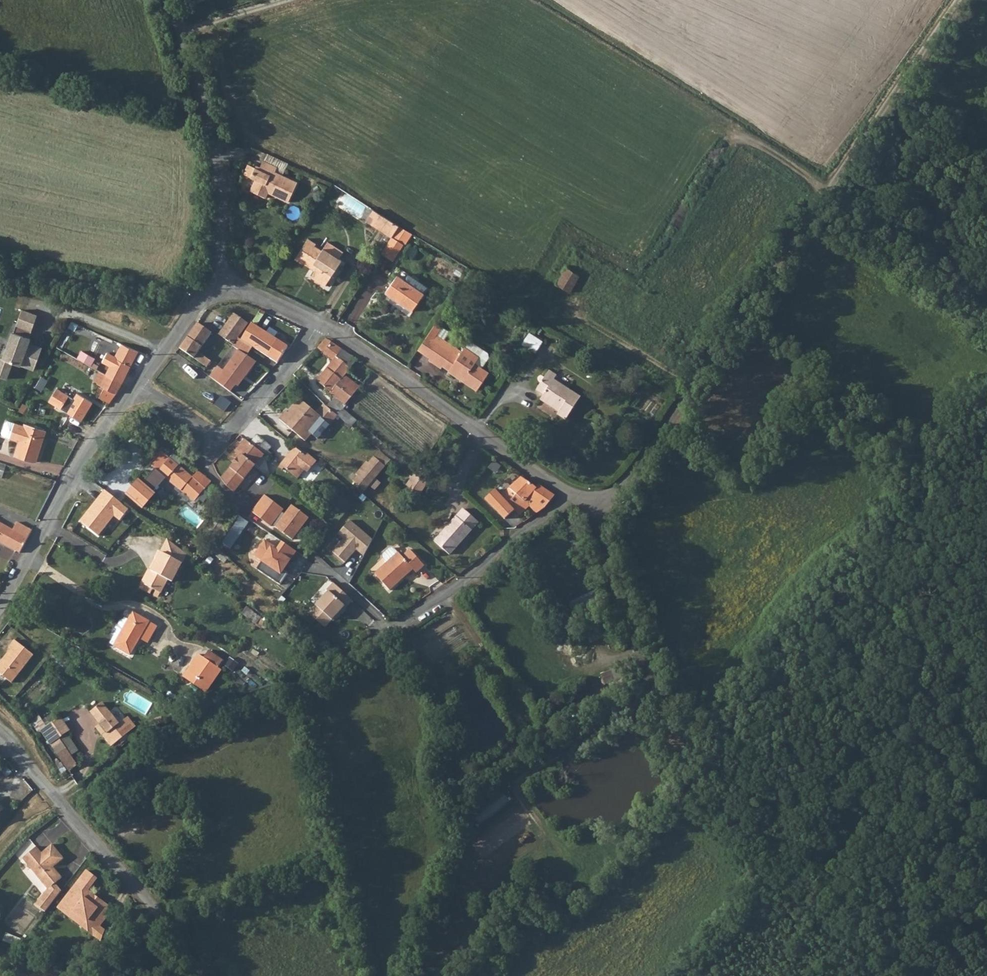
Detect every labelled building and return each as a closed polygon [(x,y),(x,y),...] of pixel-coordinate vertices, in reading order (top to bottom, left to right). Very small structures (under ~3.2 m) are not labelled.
[(287,164),(266,154),(259,169),(255,167),(251,177),(255,179),(250,190),(266,197),(270,189),(273,191),(271,194),(288,202),(297,182),(282,174),(287,164)] [(248,164),(244,173),(251,177),(255,167),(248,164)] [(366,220),(392,236),(399,226),(373,210),(366,220)] [(399,226),(392,236),(381,253),(393,261),(404,244),(411,233),(399,226)] [(316,243),(308,238),(294,259),(302,265),(303,263),(311,268),(313,266),(317,268),(310,277),(325,287),(342,260),(339,258),(343,252),(328,242),(322,251),(315,246),(316,243)] [(567,269),(559,284),(570,293),(580,279),(567,269)] [(404,280),(422,293),(426,287),(408,275),(404,280)] [(404,280),(397,276),(385,293),(412,311),(423,294),(422,293),(404,280)] [(22,309),(16,324),(32,330),(37,315),(22,309)] [(233,344),(237,338),(248,323),(234,313),(218,335),(233,344)] [(255,319),(241,340),(252,347),(277,363),(287,348),(288,347),(275,338),(274,339),(254,327),(258,321),(255,319)] [(444,339),(449,331),(436,322),(418,350),(430,358),(429,359),(442,368),(443,365),(449,369),(449,371),(477,390),(489,372),(482,367),(488,357),(487,353),(469,341),(462,352),(459,355),(441,343),(444,339)] [(198,352),(212,333),(197,323),(196,324),(179,348),(206,367),(211,361),(198,352)] [(13,332),(29,337),(32,330),(16,324),(13,332)] [(13,332),(12,331),(6,348),(3,357),(0,356),(0,376),(6,378),(12,362),(20,365),(20,364),(34,369),(42,348),(29,343),(30,338),(29,337),(13,332)] [(543,340),(529,331),(521,343),(535,352),(543,340)] [(547,341),(550,336),(543,331),(539,336),(547,341)] [(252,347),(241,340),(237,338),(233,344),(232,346),(238,350),(247,355),(252,347)] [(459,355),(462,352),(444,339),(441,343),(459,355)] [(359,387),(344,376),(352,366),(337,356),(342,349),(328,340),(323,342),(316,350),(333,361),(317,381),(330,392),(329,393),(334,397),(326,406),(338,415),(342,410),(346,405),(345,404),(359,387)] [(515,346),(509,342),(502,352),(508,356),(515,346)] [(111,365),(106,374),(122,382),(126,373),(138,351),(134,349),(119,343),(115,349),(118,351),(116,356),(109,352),(104,361),(111,365)] [(247,355),(238,350),(223,370),(217,365),(210,376),(231,392),(244,374),(246,375),(256,361),(247,355)] [(116,394),(122,382),(106,374),(99,371),(93,382),(100,385),(105,388),(101,394),(99,397),(109,403),(116,394)] [(554,380),(557,376),(549,371),(544,377),(543,376),(542,376),(540,375),(539,376),(538,377),(537,378),(538,380),(538,381),(541,382),(536,389),(543,394),(540,399),(559,411),(557,414),(566,420),(580,397),(554,380)] [(100,385),(96,391),(101,394),(105,388),(100,385)] [(73,399),(57,389),(49,402),(81,421),(92,402),(77,393),(73,399)] [(279,419),(305,441),(311,434),(317,439),(338,415),(326,406),(324,404),(316,413),(300,399),(288,413),(286,411),(279,419)] [(23,414),(28,407),(23,404),(19,410),(23,414)] [(352,426),(356,421),(342,410),(338,415),(352,426)] [(2,436),(10,439),(15,423),(8,421),(5,422),(1,433),(2,436)] [(24,426),(15,423),(10,439),(19,442),(15,456),(36,462),(46,431),(25,424),(24,426)] [(272,447),(257,435),(249,443),(264,455),(267,458),(272,454),(268,451),(272,447)] [(249,443),(246,439),(236,451),(241,455),(219,481),(233,492),(264,455),(249,443)] [(295,447),(279,467),(282,469),(284,468),(298,479),(305,470),(311,470),(318,461),(308,453),(308,454),(306,456),(295,447)] [(391,460),(379,450),(374,457),(385,466),(391,460)] [(169,458),(160,451),(150,464),(155,468),(150,474),(161,483),(166,477),(196,503),(200,500),(197,498),(210,482),(211,481),(201,473),(196,480),(178,465),(182,461),(173,453),(169,458)] [(356,474),(358,476),(369,485),(375,478),(385,466),(374,457),(369,463),(367,461),(356,474)] [(420,466),(412,477),(406,485),(419,495),(433,475),(420,466)] [(161,483),(150,474),(142,484),(137,479),(131,486),(133,487),(127,494),(143,508),(154,494),(153,493),(161,483)] [(369,485),(358,476),(353,481),(364,491),(369,485)] [(537,485),(536,487),(521,477),(509,488),(492,505),(502,516),(511,507),(515,510),(524,501),(529,506),(535,500),(545,507),(554,496),(537,485)] [(375,478),(369,485),(374,490),(380,483),(375,478)] [(214,487),(210,482),(197,498),(200,500),(202,502),(214,487)] [(104,490),(80,522),(99,537),(114,517),(119,521),(128,509),(104,490)] [(284,510),(265,495),(252,512),(271,526),(284,510)] [(535,500),(529,506),(536,514),(545,507),(535,500)] [(289,506),(272,527),(290,540),(306,519),(289,506)] [(511,507),(502,516),(505,519),(515,510),(511,507)] [(478,522),(463,509),(434,541),(449,554),(478,522)] [(240,532),(248,521),(240,515),(231,526),(240,532)] [(347,521),(335,535),(340,539),(329,552),(343,564),(354,551),(360,556),(368,541),(347,521)] [(20,553),(32,530),(17,522),(13,530),(0,522),(0,543),(20,553)] [(214,545),(226,529),(218,524),(207,540),(214,545)] [(186,554),(168,539),(161,552),(159,551),(155,558),(157,560),(153,567),(155,568),(153,571),(149,569),(142,583),(160,593),(168,580),(172,582),(186,554)] [(296,551),(282,542),(278,549),(265,540),(254,556),(261,561),(256,569),(280,585),(288,573),(284,570),(282,569),(285,565),(286,566),(296,551)] [(393,548),(389,548),(383,554),(382,557),(387,562),(375,574),(389,590),(413,569),(416,573),(424,566),(410,549),(402,557),(398,553),(397,553),(393,548)] [(482,548),(478,552),(482,557),(486,553),(482,548)] [(157,560),(155,558),(149,569),(153,571),(155,568),(153,567),(157,560)] [(160,593),(142,583),(140,587),(158,597),(160,593)] [(345,606),(346,607),(352,600),(333,583),(327,590),(328,591),(309,613),(316,619),(325,628),(345,606)] [(574,611),(590,612),(591,597),(575,597),(574,611)] [(109,643),(114,645),(133,612),(128,609),(125,610),(123,613),(124,617),(123,619),(119,620),(112,632),(113,635),(109,643)] [(255,624),(260,617),(253,611),(248,618),(255,624)] [(149,621),(133,612),(114,645),(130,655),(140,638),(149,622),(149,621)] [(305,617),(312,623),(316,619),(309,613),(305,617)] [(149,622),(140,638),(148,643),(157,626),(149,621),(149,622)] [(33,655),(14,640),(9,647),(11,648),(0,662),(0,674),(11,683),(33,655)] [(204,658),(218,668),(223,660),(209,650),(204,658)] [(204,658),(199,654),(183,677),(205,692),(221,670),(218,668),(204,658)] [(619,668),(603,671),(606,687),(622,684),(619,668)] [(119,723),(102,702),(90,712),(99,723),(106,732),(102,735),(112,746),(114,744),(121,738),(127,733),(119,723)] [(41,730),(56,720),(52,714),(40,722),(36,716),(28,723),(36,734),(41,730)] [(132,729),(125,719),(119,723),(127,733),(132,729)] [(65,733),(56,720),(41,730),(49,742),(52,746),(68,771),(78,765),(69,752),(59,738),(65,733)] [(99,723),(95,727),(102,735),(106,732),(99,723)] [(59,738),(69,752),(75,748),(65,733),(59,738)] [(117,748),(124,742),(121,738),(114,744),(117,748)] [(63,858),(51,845),(41,853),(36,847),(22,859),(47,888),(35,904),(45,912),(61,891),(55,883),(61,878),(53,867),(63,858)] [(96,878),(86,871),(58,908),(69,916),(72,913),(76,912),(84,919),(84,923),(82,926),(100,940),(103,930),(98,927),(112,909),(99,900),(98,902),(93,898),(94,896),(87,890),(96,878)]
